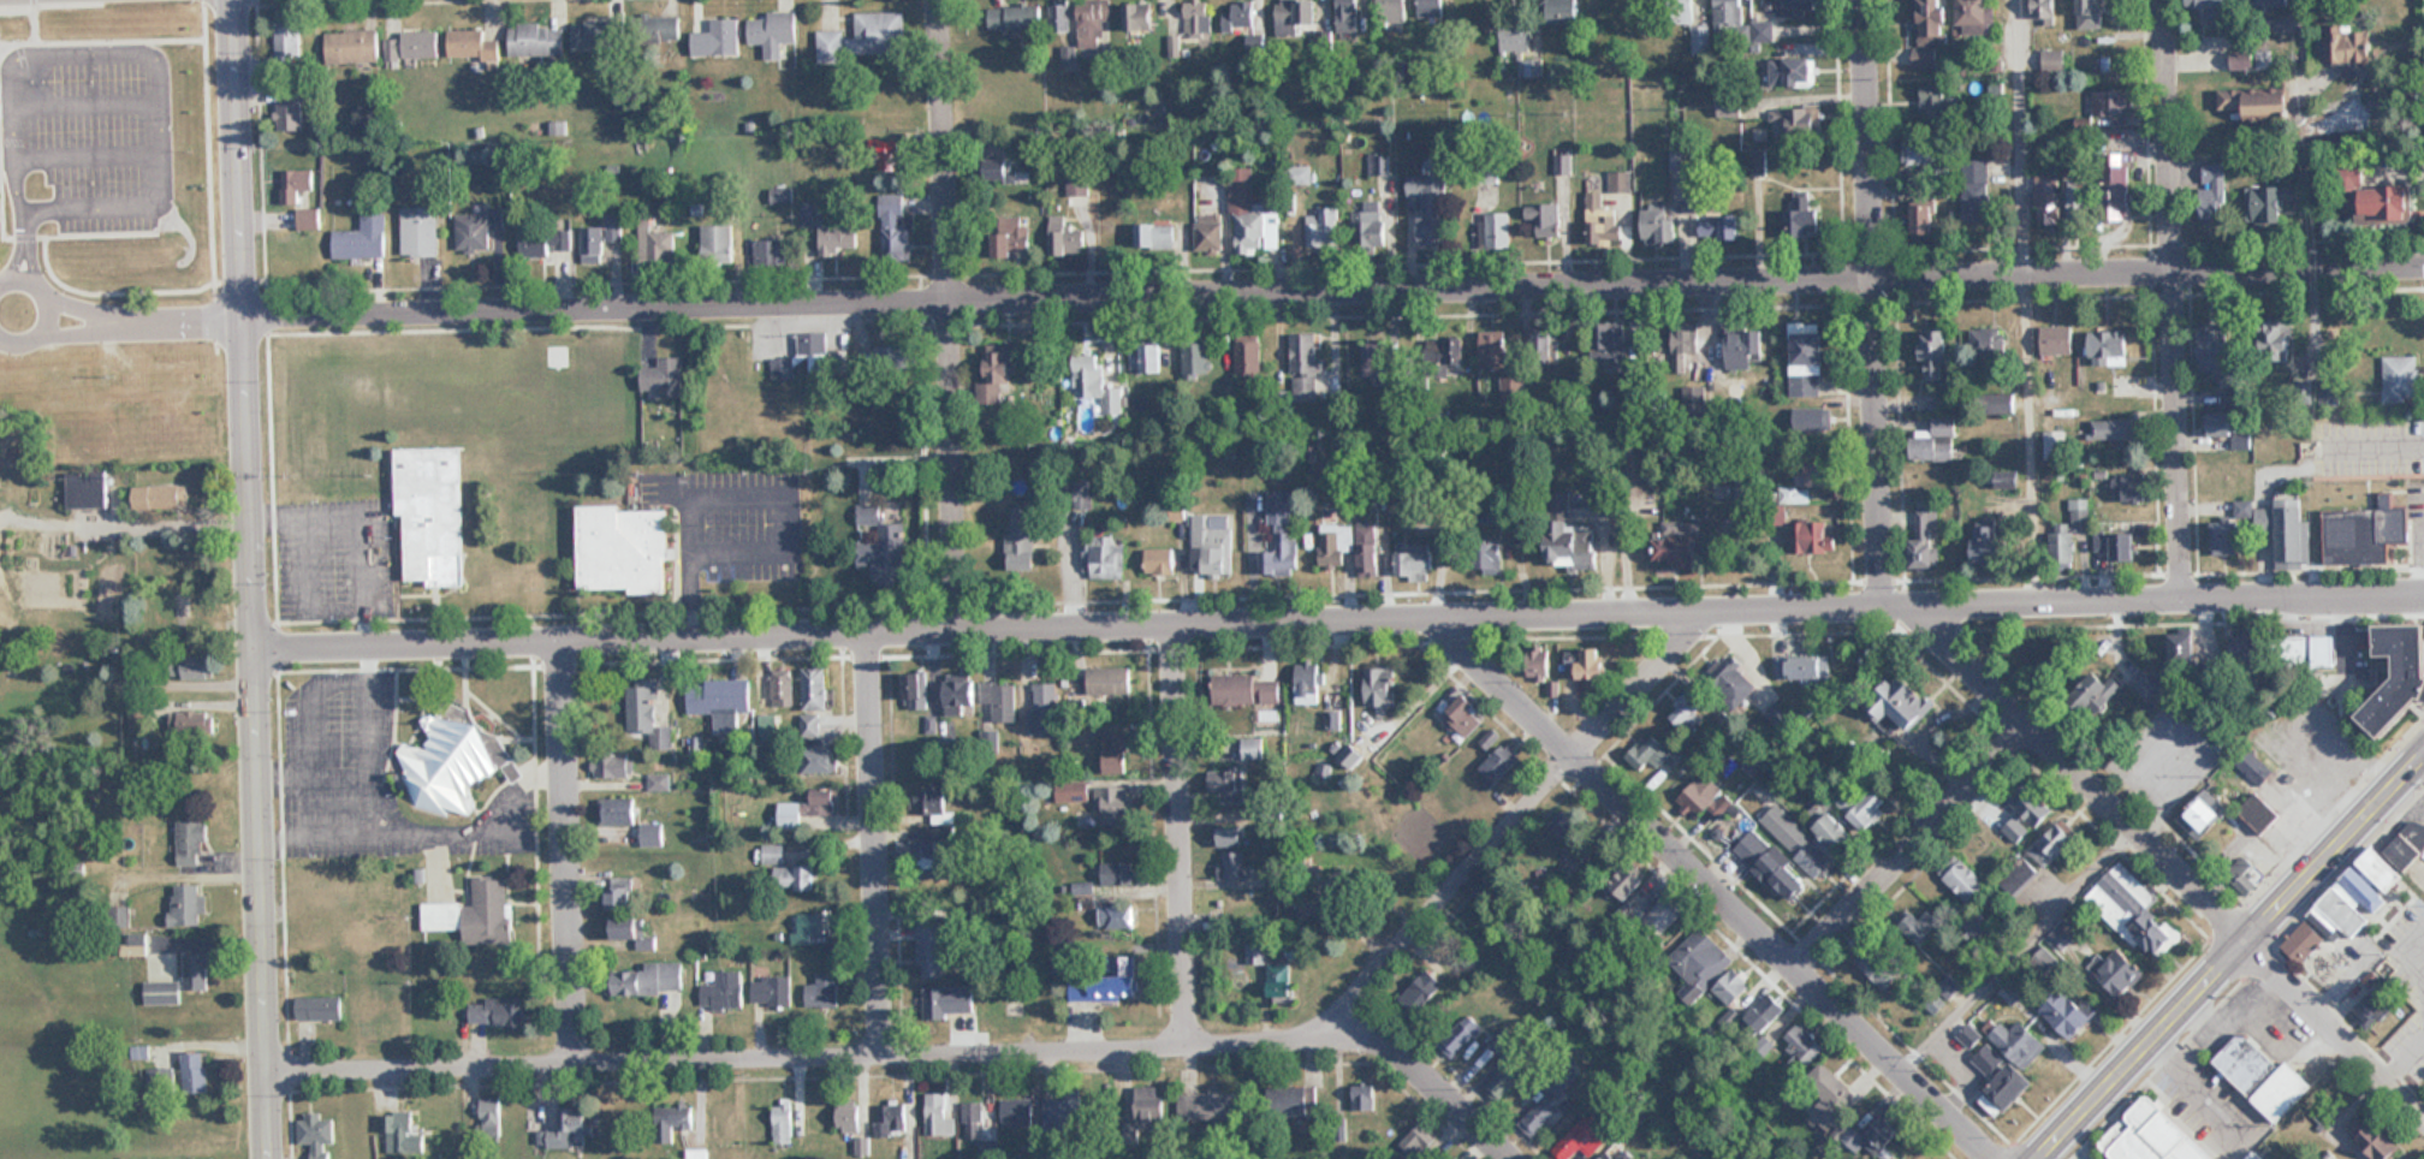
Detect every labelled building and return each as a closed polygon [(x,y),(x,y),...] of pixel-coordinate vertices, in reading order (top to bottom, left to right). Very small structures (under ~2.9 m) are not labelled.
[(1209,0),(1184,0),(1184,34),(1209,34),(1209,0)] [(1278,35),(1319,35),(1319,0),(1278,0),(1278,35)] [(1360,33),(1360,0),(1338,0),(1338,33),(1360,33)] [(1407,0),(1377,0),(1377,23),(1407,23),(1407,0)] [(1418,19),(1445,19),(1445,0),(1418,0),(1418,19)] [(1546,25),(1580,25),(1580,0),(1546,0),(1546,25)] [(1743,0),(1714,0),(1714,32),(1743,32),(1743,0)] [(1776,17),(1818,17),(1818,0),(1776,0),(1776,17)] [(1917,67),(1936,67),(1936,45),(1949,45),(1949,16),(1942,16),(1942,0),(1916,0),(1917,67)] [(1995,7),(1988,7),(1988,0),(1957,0),(1957,30),(1995,30),(1995,7)] [(2056,0),(2031,0),(2031,19),(2044,19),(2044,25),(2057,25),(2056,0)] [(2102,0),(2079,0),(2079,31),(2102,30),(2102,0)] [(1262,33),(1262,1),(1230,1),(1230,12),(1223,12),(1223,33),(1262,33)] [(1050,4),(1050,31),(1069,31),(1069,4),(1050,4)] [(1111,21),(1111,4),(1079,4),(1079,46),(1105,46),(1105,21),(1111,21)] [(1127,33),(1156,33),(1156,17),(1143,17),(1143,5),(1127,5),(1127,33)] [(1041,7),(988,7),(988,30),(1041,30),(1041,7)] [(2221,11),(2209,11),(2209,24),(2221,24),(2221,11)] [(856,15),(856,39),(845,39),(844,31),(818,31),(818,62),(906,59),(905,13),(856,15)] [(749,45),(765,45),(765,61),(782,61),(782,44),(797,44),(796,15),(749,15),(749,45)] [(681,43),(681,17),(642,17),(642,43),(681,43)] [(739,56),(738,20),(712,20),(712,33),(692,33),(693,56),(739,56)] [(625,22),(574,22),(574,52),(625,52),(625,22)] [(275,23),(276,69),(299,69),(299,23),(275,23)] [(1773,43),(1773,23),(1751,23),(1751,43),(1773,43)] [(511,58),(566,57),(566,25),(510,26),(511,58)] [(2326,63),(2347,64),(2346,76),(2355,76),(2356,63),(2373,64),(2374,45),(2368,45),(2369,28),(2329,25),(2326,63)] [(379,31),(326,33),(327,64),(380,62),(379,31)] [(450,61),(501,60),(501,41),(486,41),(486,31),(450,31),(450,61)] [(439,33),(386,34),(387,60),(440,59),(439,33)] [(2063,51),(2043,50),(2043,66),(2063,67),(2063,51)] [(2252,56),(2232,56),(2232,68),(2252,68),(2252,56)] [(1770,59),(1770,87),(1816,87),(1816,59),(1770,59)] [(1923,120),(1959,119),(1958,96),(1946,97),(1946,84),(1922,84),(1923,120)] [(2219,89),(2219,109),(2244,109),(2244,89),(2219,89)] [(2133,113),(2133,90),(2095,90),(2095,113),(2133,113)] [(2247,121),(2291,121),(2291,93),(2247,93),(2247,121)] [(303,131),(303,102),(277,102),(278,131),(303,131)] [(1777,145),(1823,144),(1822,105),(1776,106),(1777,145)] [(1947,163),(1947,138),(1903,138),(1903,163),(1947,163)] [(899,150),(873,150),(873,188),(899,188),(899,150)] [(2106,218),(2129,218),(2129,195),(2126,194),(2126,153),(2107,153),(2106,218)] [(1964,159),(1964,222),(1989,222),(1989,159),(1964,159)] [(1016,183),(1016,160),(987,160),(987,183),(1016,183)] [(2202,221),(2226,221),(2226,164),(2202,164),(2202,221)] [(1288,183),(1311,183),(1311,165),(1288,165),(1288,183)] [(1232,169),(1234,252),(1280,251),(1279,207),(1266,207),(1266,203),(1253,203),(1253,168),(1232,169)] [(2034,169),(2034,223),(2061,223),(2061,169),(2034,169)] [(281,170),(281,206),(299,206),(299,190),(314,190),(314,170),(281,170)] [(1447,174),(1406,174),(1406,198),(1421,197),(1422,246),(1448,246),(1447,174)] [(2364,186),(2365,221),(2413,220),(2412,185),(2364,186)] [(2070,186),(2071,223),(2090,222),(2090,186),(2070,186)] [(2248,222),(2284,221),(2283,202),(2294,202),(2294,186),(2247,187),(2248,222)] [(791,190),(773,190),(773,202),(791,202),(791,190)] [(881,261),(912,261),(912,216),(905,216),(905,195),(881,195),(881,261)] [(1811,195),(1790,195),(1790,234),(1822,234),(1822,206),(1811,206),(1811,195)] [(1589,200),(1589,245),(1624,245),(1624,230),(1617,230),(1617,212),(1602,212),(1602,200),(1589,200)] [(1913,202),(1913,237),(1936,237),(1936,202),(1913,202)] [(1385,204),(1351,204),(1352,247),(1385,246),(1385,204)] [(1561,204),(1528,204),(1528,248),(1561,248),(1561,204)] [(1643,205),(1643,244),(1676,244),(1676,216),(1667,216),(1667,205),(1643,205)] [(1339,207),(1318,207),(1318,213),(1306,213),(1306,247),(1339,247),(1339,207)] [(439,208),(402,208),(402,257),(439,257),(439,208)] [(320,209),(299,209),(299,230),(320,230),(320,209)] [(1513,212),(1480,214),(1482,251),(1514,249),(1513,212)] [(502,228),(502,213),(457,213),(457,253),(491,253),(491,228),(502,228)] [(1739,214),(1700,214),(1700,238),(1739,238),(1739,214)] [(332,232),(332,259),(385,259),(385,215),(361,215),(361,232),(332,232)] [(603,265),(603,242),(622,242),(622,215),(605,215),(605,228),(581,228),(581,265),(603,265)] [(1196,251),(1222,251),(1222,215),(1196,215),(1196,251)] [(1086,231),(1071,231),(1071,216),(1051,216),(1051,256),(1086,256),(1086,231)] [(1031,259),(1030,219),(992,219),(993,260),(1031,259)] [(859,220),(820,220),(820,258),(859,258),(859,220)] [(1177,224),(1137,224),(1137,254),(1177,254),(1177,224)] [(734,266),(734,227),(703,227),(703,266),(734,266)] [(571,231),(521,231),(521,265),(571,265),(571,231)] [(655,234),(655,263),(675,263),(675,234),(655,234)] [(785,267),(784,236),(754,236),(755,268),(785,267)] [(2291,320),(2275,320),(2275,340),(2291,341),(2291,320)] [(1596,361),(1630,361),(1630,322),(1595,323),(1596,361)] [(1699,323),(1672,323),(1673,371),(1699,371),(1699,323)] [(2200,325),(2200,373),(2214,373),(2214,379),(2231,379),(2231,325),(2200,325)] [(2040,326),(2040,354),(2074,354),(2074,326),(2040,326)] [(1970,328),(1970,354),(2006,354),(2006,328),(1970,328)] [(1727,368),(1764,367),(1763,329),(1726,329),(1727,368)] [(1791,395),(1823,395),(1823,329),(1791,329),(1791,395)] [(1924,379),(1949,379),(1949,329),(1924,329),(1924,379)] [(2093,365),(2129,365),(2129,331),(2093,331),(2093,365)] [(1481,368),(1507,368),(1507,332),(1481,332),(1481,368)] [(1532,332),(1532,367),(1556,367),(1556,332),(1532,332)] [(1316,360),(1316,334),(1292,334),(1292,402),(1316,402),(1316,372),(1326,372),(1325,359),(1316,360)] [(1446,338),(1446,363),(1465,363),(1465,338),(1446,338)] [(1163,372),(1162,339),(1132,339),(1132,372),(1163,372)] [(1183,340),(1183,373),(1210,373),(1210,340),(1183,340)] [(1236,340),(1236,376),(1261,376),(1261,340),(1236,340)] [(1363,342),(1363,379),(1391,379),(1391,342),(1363,342)] [(977,381),(978,404),(1002,404),(1002,385),(1011,385),(1011,374),(1017,374),(1017,344),(986,345),(986,381),(977,381)] [(914,345),(877,345),(877,370),(914,370),(914,345)] [(2419,401),(2419,356),(2382,356),(2382,401),(2419,401)] [(682,397),(682,358),(659,358),(659,368),(641,369),(641,392),(659,392),(659,397),(682,397)] [(1104,413),(1121,413),(1121,388),(1103,388),(1102,360),(1075,360),(1075,397),(1104,396),(1104,413)] [(2017,412),(2017,394),(1998,394),(1998,412),(2017,412)] [(1831,406),(1795,406),(1795,434),(1831,434),(1831,406)] [(2233,435),(2234,448),(2250,448),(2250,432),(2239,432),(2239,413),(2202,413),(2203,436),(2233,435)] [(1912,460),(1956,460),(1956,417),(1933,417),(1933,430),(1912,430),(1912,460)] [(2083,441),(2139,440),(2139,419),(2083,420),(2083,441)] [(463,447),(395,448),(395,516),(405,515),(405,584),(465,583),(463,447)] [(1798,464),(1798,483),(1835,483),(1835,464),(1798,464)] [(106,507),(106,473),(64,473),(64,507),(106,507)] [(2114,501),(2150,501),(2150,474),(2114,474),(2114,501)] [(1089,479),(1073,479),(1073,507),(1089,507),(1089,479)] [(188,485),(135,485),(135,508),(188,508),(188,485)] [(1810,502),(1810,487),(1779,487),(1779,502),(1810,502)] [(1268,523),(1275,523),(1275,551),(1261,551),(1261,575),(1293,575),(1294,491),(1268,490),(1268,523)] [(1569,527),(1569,493),(1550,493),(1550,566),(1598,565),(1598,527),(1569,527)] [(2389,562),(2389,543),(2410,543),(2409,507),(2394,507),(2393,493),(2379,493),(2379,508),(2324,509),(2325,563),(2389,562)] [(2086,498),(2070,498),(2071,527),(2049,527),(2050,561),(2076,560),(2075,542),(2087,542),(2086,498)] [(2277,568),(2307,568),(2306,498),(2276,498),(2277,568)] [(857,526),(878,525),(879,540),(855,541),(856,572),(905,570),(903,521),(881,522),(880,504),(856,505),(857,526)] [(667,593),(666,510),(620,510),(620,505),(578,505),(579,590),(629,590),(630,594),(667,593)] [(1035,569),(1035,507),(1008,507),(1008,569),(1035,569)] [(1938,508),(1912,508),(1912,567),(1938,567),(1938,508)] [(2214,554),(2242,554),(2242,525),(2272,525),(2272,509),(2257,510),(2257,519),(2213,520),(2214,554)] [(1232,514),(1192,514),(1192,575),(1232,575),(1232,514)] [(1657,520),(1657,563),(1696,564),(1697,521),(1657,520)] [(1792,521),(1792,551),(1838,551),(1838,540),(1826,540),(1826,521),(1792,521)] [(1350,524),(1321,524),(1321,567),(1350,567),(1350,524)] [(1358,525),(1358,577),(1378,577),(1378,525),(1358,525)] [(2007,525),(1976,525),(1976,566),(2007,566),(2007,525)] [(2111,561),(2135,561),(2135,533),(2095,533),(2095,551),(2111,551),(2111,561)] [(1114,536),(1090,536),(1090,578),(1124,578),(1124,544),(1114,544),(1114,536)] [(1146,548),(1146,574),(1175,574),(1175,548),(1146,548)] [(1397,551),(1397,575),(1435,575),(1435,551),(1397,551)] [(214,599),(192,599),(192,626),(214,626),(214,599)] [(2384,655),(2404,654),(2404,669),(2362,714),(2384,735),(2392,735),(2423,701),(2423,622),(2383,623),(2384,655)] [(2259,660),(2259,629),(2233,629),(2233,660),(2259,660)] [(2171,634),(2171,665),(2196,665),(2196,634),(2171,634)] [(2315,635),(2315,664),(2336,664),(2336,635),(2315,635)] [(1543,647),(1527,645),(1523,677),(1548,680),(1550,662),(1541,660),(1543,647)] [(1579,678),(1607,678),(1607,648),(1567,648),(1567,666),(1579,666),(1579,678)] [(1710,672),(1738,700),(1756,683),(1728,654),(1710,672)] [(168,677),(226,677),(226,655),(168,655),(168,677)] [(1830,678),(1830,655),(1780,655),(1780,679),(1830,678)] [(1321,703),(1321,663),(1296,663),(1296,703),(1321,703)] [(803,667),(803,711),(828,711),(828,667),(803,667)] [(1088,694),(1131,694),(1131,667),(1088,667),(1088,694)] [(1395,706),(1395,667),(1366,667),(1366,706),(1395,706)] [(2130,683),(2147,700),(2161,686),(2144,669),(2130,683)] [(2099,710),(2119,689),(2098,670),(2079,692),(2099,710)] [(794,707),(794,671),(771,671),(771,707),(794,707)] [(904,672),(905,710),(932,709),(931,671),(904,672)] [(1936,708),(1906,672),(1867,703),(1883,723),(1895,713),(1909,730),(1936,708)] [(1256,679),(1256,675),(1213,675),(1214,705),(1281,704),(1281,679),(1256,679)] [(946,715),(975,715),(975,676),(946,676),(946,715)] [(658,730),(658,680),(628,680),(629,731),(658,730)] [(715,714),(715,720),(751,719),(751,680),(688,681),(688,714),(715,714)] [(1015,682),(980,682),(980,703),(993,703),(993,721),(1015,721),(1015,682)] [(1028,709),(1028,734),(1058,734),(1058,683),(1035,683),(1035,709),(1028,709)] [(1702,723),(1698,709),(1702,708),(1697,692),(1670,700),(1678,730),(1702,723)] [(1462,724),(1479,707),(1465,693),(1448,710),(1462,724)] [(214,710),(177,710),(177,737),(214,737),(214,710)] [(1339,711),(1325,713),(1327,729),(1341,728),(1339,711)] [(820,739),(820,713),(802,713),(802,739),(820,739)] [(484,724),(430,716),(424,718),(423,725),(426,734),(425,745),(422,746),(402,742),(399,757),(407,774),(401,776),(414,808),(444,813),(449,810),(473,814),(474,805),(470,794),(471,785),(498,773),(500,759),(484,724)] [(1643,771),(1652,761),(1658,768),(1667,760),(1674,768),(1684,759),(1655,730),(1628,756),(1643,771)] [(1103,734),(1104,774),(1127,774),(1127,734),(1103,734)] [(1481,783),(1489,790),(1521,757),(1506,742),(1481,768),(1488,776),(1481,783)] [(2273,771),(2245,744),(2231,759),(2260,785),(2273,771)] [(805,749),(805,773),(834,773),(834,749),(805,749)] [(592,777),(632,777),(632,755),(592,755),(592,777)] [(668,775),(649,775),(649,790),(668,790),(668,775)] [(1245,779),(1210,779),(1210,803),(1245,803),(1245,779)] [(1676,801),(1699,823),(1711,811),(1719,818),(1734,802),(1725,794),(1718,801),(1696,780),(1676,801)] [(2053,811),(2026,783),(2007,801),(2019,813),(2002,829),(2018,846),(2053,811)] [(1866,831),(1891,804),(1871,784),(1863,793),(1855,786),(1838,804),(1866,831)] [(1102,825),(1129,825),(1129,787),(1095,787),(1095,812),(1102,812),(1102,825)] [(916,814),(946,814),(946,788),(916,788),(916,814)] [(835,789),(807,789),(807,802),(778,802),(778,828),(802,828),(802,816),(835,816),(835,789)] [(2256,791),(2238,810),(2262,834),(2281,815),(2256,791)] [(2224,814),(2202,793),(2176,819),(2197,841),(2224,814)] [(599,824),(636,824),(636,798),(599,798),(599,824)] [(1821,862),(1805,848),(1813,839),(1775,803),(1760,819),(1813,870),(1821,862)] [(1580,825),(1569,809),(1550,822),(1562,838),(1580,825)] [(1815,830),(1839,853),(1856,835),(1832,812),(1815,830)] [(2046,869),(2078,837),(2060,819),(2028,851),(2046,869)] [(177,821),(177,865),(204,865),(204,821),(177,821)] [(664,824),(642,824),(642,846),(664,846),(664,824)] [(1214,846),(1247,846),(1247,827),(1214,827),(1214,846)] [(1748,827),(1730,845),(1791,903),(1809,885),(1748,827)] [(941,864),(941,835),(898,835),(898,865),(941,864)] [(763,862),(781,862),(781,846),(763,846),(763,862)] [(2389,891),(2404,875),(2375,846),(2359,861),(2389,891)] [(1251,852),(1219,852),(1219,878),(1251,878),(1251,852)] [(2245,875),(2253,864),(2238,853),(2223,875),(2249,894),(2257,883),(2245,875)] [(2039,872),(2021,855),(1998,880),(2015,897),(2039,872)] [(1942,878),(1971,907),(1990,888),(1961,859),(1942,878)] [(2136,919),(2157,897),(2121,861),(2100,882),(2136,919)] [(1608,884),(1624,900),(1645,879),(1629,862),(1608,884)] [(1133,886),(1133,863),(1100,863),(1100,886),(1133,886)] [(815,890),(815,866),(775,866),(775,890),(815,890)] [(2358,906),(2363,899),(2378,912),(2390,899),(2353,866),(2309,915),(2332,935),(2340,926),(2354,938),(2372,919),(2358,906)] [(423,903),(423,930),(466,929),(466,944),(509,944),(508,877),(473,878),(474,903),(423,903)] [(606,878),(606,910),(630,910),(630,878),(606,878)] [(207,913),(207,894),(200,894),(200,885),(170,884),(170,925),(201,925),(201,913),(207,913)] [(1644,921),(1662,936),(1683,910),(1665,895),(1644,921)] [(1903,924),(1923,941),(1940,920),(1921,904),(1903,924)] [(1099,928),(1127,928),(1127,907),(1099,907),(1099,928)] [(2160,958),(2180,938),(2152,910),(2132,930),(2160,958)] [(837,933),(837,912),(797,912),(797,943),(808,943),(808,933),(837,933)] [(613,918),(613,940),(636,940),(636,949),(656,949),(656,936),(646,936),(645,918),(613,918)] [(2282,944),(2302,963),(2327,938),(2307,919),(2282,944)] [(941,921),(915,921),(915,978),(941,978),(941,921)] [(1689,981),(1678,992),(1689,1004),(1735,961),(1702,926),(1668,958),(1689,981)] [(122,955),(147,955),(147,941),(122,941),(122,955)] [(1293,1002),(1292,965),(1265,965),(1265,944),(1245,944),(1246,966),(1266,966),(1266,1002),(1293,1002)] [(2101,954),(2089,966),(2122,999),(2146,974),(2118,945),(2105,958),(2101,954)] [(1900,977),(1876,949),(1857,965),(1881,993),(1900,977)] [(145,980),(145,1005),(183,1004),(182,990),(209,990),(208,968),(217,968),(217,953),(184,953),(185,980),(145,980)] [(1071,1001),(1137,999),(1135,958),(1120,958),(1121,974),(1070,976),(1071,1001)] [(645,962),(645,970),(607,970),(607,994),(682,994),(682,962),(645,962)] [(1732,1007),(1753,984),(1735,967),(1714,990),(1732,1007)] [(1445,986),(1428,969),(1398,998),(1416,1015),(1445,986)] [(742,1007),(742,971),(711,972),(711,982),(700,982),(700,1008),(742,1007)] [(805,985),(805,1006),(837,1006),(837,972),(816,972),(816,985),(805,985)] [(751,977),(751,1005),(791,1005),(791,977),(751,977)] [(924,1015),(973,1015),(973,988),(924,988),(924,1015)] [(2093,1018),(2064,989),(2041,1012),(2071,1041),(2093,1018)] [(1788,1009),(1770,992),(1746,1017),(1764,1034),(1788,1009)] [(2388,1015),(2371,994),(2350,1011),(2367,1032),(2388,1015)] [(297,997),(297,1021),(343,1021),(343,997),(297,997)] [(523,1026),(523,1000),(470,1000),(470,1026),(523,1026)] [(1451,1060),(1483,1028),(1469,1014),(1437,1046),(1451,1060)] [(2025,1070),(2048,1047),(2021,1020),(2010,1030),(2003,1024),(1991,1036),(2025,1070)] [(1803,1072),(1825,1047),(1799,1023),(1784,1040),(1791,1046),(1783,1054),(1803,1072)] [(2277,1123),(2314,1086),(2289,1061),(2282,1068),(2244,1031),(2214,1062),(2277,1123)] [(1482,1088),(1496,1103),(1534,1067),(1512,1045),(1496,1061),(1503,1067),(1482,1088)] [(1990,1076),(2005,1063),(1988,1045),(1974,1058),(1990,1076)] [(183,1093),(207,1093),(207,1053),(183,1053),(183,1093)] [(1799,1090),(1837,1124),(1859,1100),(1820,1066),(1799,1090)] [(2031,1086),(2011,1066),(1988,1090),(2008,1110),(2031,1086)] [(148,1096),(174,1095),(173,1068),(147,1069),(148,1096)] [(1375,1110),(1375,1083),(1352,1083),(1352,1110),(1375,1110)] [(1136,1122),(1164,1122),(1164,1088),(1136,1088),(1136,1122)] [(1315,1116),(1315,1088),(1268,1088),(1268,1116),(1315,1116)] [(946,1117),(946,1093),(926,1093),(926,1135),(955,1135),(955,1117),(946,1117)] [(1177,1093),(1177,1121),(1237,1121),(1237,1093),(1177,1093)] [(2113,1158),(2218,1158),(2149,1093),(2099,1146),(2113,1158)] [(1533,1137),(1560,1110),(1546,1096),(1519,1124),(1533,1137)] [(1002,1126),(1031,1125),(1031,1098),(1001,1099),(1002,1126)] [(480,1099),(480,1135),(500,1135),(500,1099),(480,1099)] [(1079,1127),(1075,1099),(1050,1103),(1054,1131),(1079,1127)] [(837,1101),(837,1131),(859,1131),(859,1101),(837,1101)] [(791,1143),(791,1102),(772,1102),(772,1143),(791,1143)] [(982,1102),(963,1102),(963,1139),(982,1139),(982,1102)] [(876,1135),(905,1135),(905,1103),(876,1103),(876,1135)] [(655,1106),(655,1147),(674,1147),(674,1128),(693,1128),(693,1106),(655,1106)] [(561,1109),(561,1130),(538,1131),(538,1147),(585,1147),(585,1109),(561,1109)] [(1591,1111),(1549,1152),(1556,1158),(1586,1158),(1613,1132),(1591,1111)] [(334,1120),(323,1120),(323,1113),(302,1113),(302,1144),(311,1144),(311,1158),(329,1158),(329,1144),(334,1144),(334,1120)] [(385,1153),(417,1153),(417,1113),(385,1113),(385,1153)] [(1888,1113),(1867,1138),(1854,1127),(1843,1141),(1858,1154),(1866,1146),(1881,1158),(1884,1158),(1908,1130),(1888,1113)] [(2376,1120),(2356,1140),(2375,1158),(2390,1158),(2403,1147),(2376,1120)] [(1418,1127),(1396,1150),(1405,1158),(1433,1158),(1442,1150),(1418,1127)] [(1608,1151),(1600,1158),(1617,1158),(1608,1151)] [(2256,1151),(2248,1158),(2265,1158),(2256,1151)]
